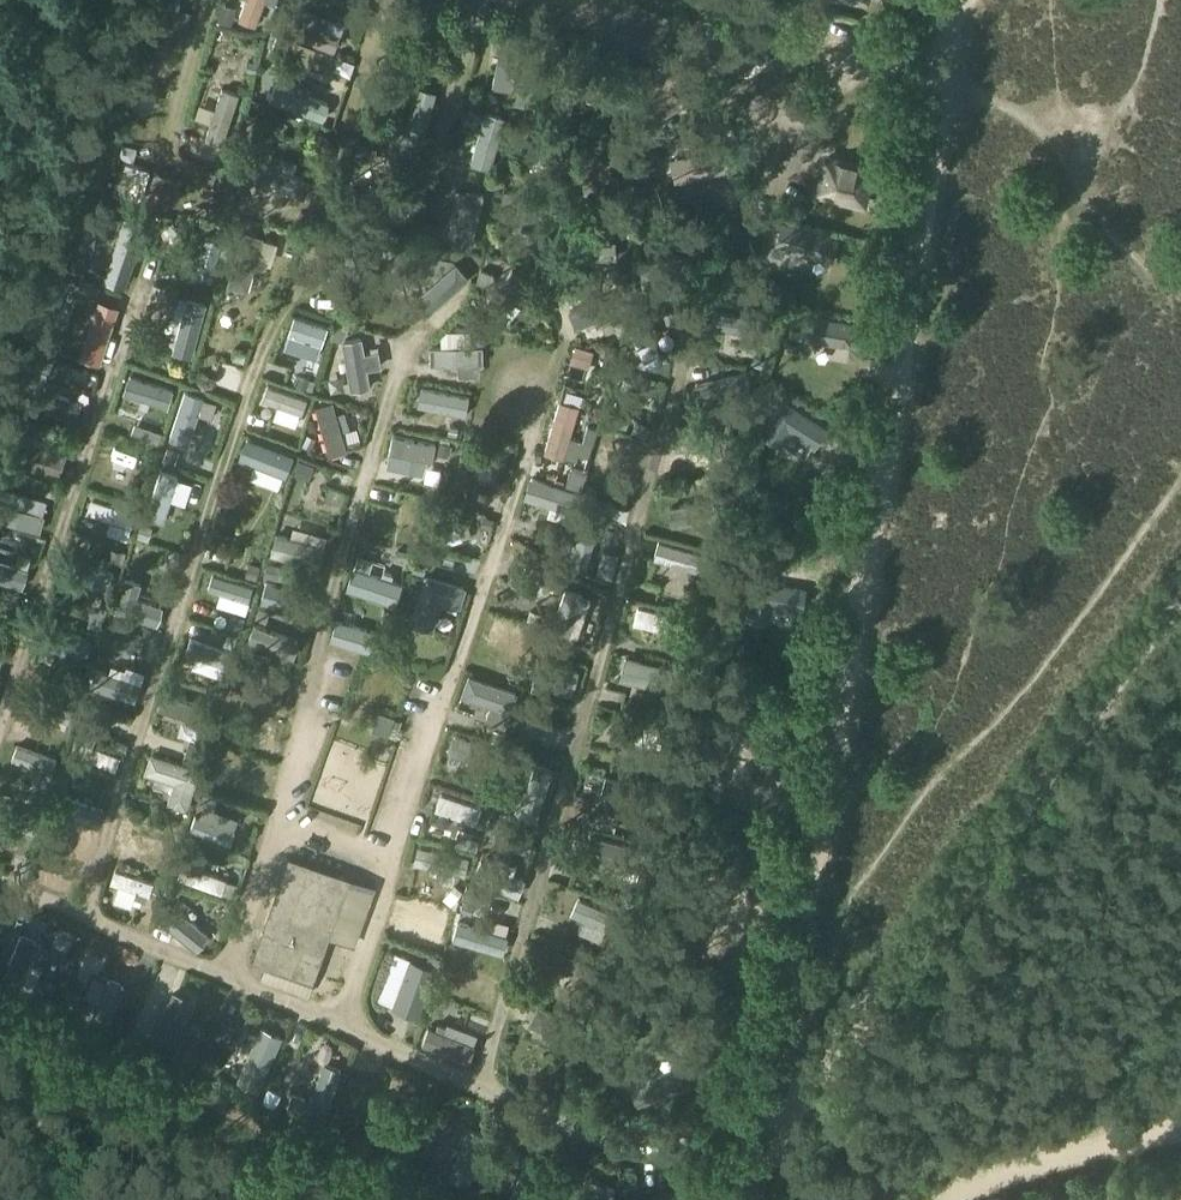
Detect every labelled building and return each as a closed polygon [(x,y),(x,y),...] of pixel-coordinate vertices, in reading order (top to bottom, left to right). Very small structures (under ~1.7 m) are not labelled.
[(238,19),(254,25),(263,1),(264,0),(245,0),(238,19)] [(234,8),(221,4),(215,21),(229,25),(234,8)] [(190,13),(176,9),(170,28),(184,32),(190,13)] [(297,21),(291,37),(333,52),(339,36),(297,21)] [(501,32),(492,83),(510,86),(519,35),(501,32)] [(274,83),(268,100),(320,118),(326,102),(306,95),(292,90),(274,83)] [(416,87),(400,146),(421,152),(437,93),(416,87)] [(220,89),(204,136),(222,143),(239,94),(221,88),(220,89)] [(175,147),(190,154),(208,116),(193,109),(175,147)] [(484,112),(470,163),(488,168),(503,118),(484,112)] [(356,143),(351,159),(369,163),(373,148),(356,143)] [(726,147),(668,159),(673,183),(731,171),(726,147)] [(816,171),(810,194),(860,207),(871,165),(822,152),(818,156),(814,170),(816,171)] [(245,159),(239,177),(303,198),(309,181),(292,175),(261,164),(245,159)] [(122,162),(113,192),(140,200),(149,170),(122,162)] [(522,167),(518,180),(535,186),(540,173),(522,167)] [(369,182),(364,201),(407,213),(412,194),(369,182)] [(457,221),(452,242),(471,247),(484,195),(465,190),(464,191),(457,221)] [(124,219),(103,278),(124,285),(144,226),(124,219)] [(171,223),(160,228),(165,239),(176,233),(171,223)] [(781,225),(775,246),(830,261),(836,240),(781,225)] [(241,235),(228,283),(249,288),(262,240),(241,235)] [(202,237),(192,275),(210,280),(220,241),(202,237)] [(417,260),(430,265),(437,247),(423,242),(417,260)] [(615,242),(577,245),(579,261),(616,257),(615,242)] [(686,255),(638,260),(640,277),(688,272),(686,255)] [(75,261),(72,273),(82,276),(86,264),(75,261)] [(454,264),(410,302),(422,316),(462,282),(466,278),(454,264)] [(482,269),(476,281),(489,287),(495,275),(482,269)] [(58,321),(78,325),(87,278),(67,274),(58,321)] [(619,290),(569,311),(575,327),(626,306),(619,290)] [(182,318),(173,350),(192,356),(207,303),(187,298),(182,318)] [(97,302),(79,356),(99,362),(117,308),(97,302)] [(362,305),(356,322),(374,328),(379,311),(362,305)] [(712,310),(710,327),(740,331),(739,338),(749,339),(750,332),(764,333),(766,317),(712,310)] [(794,314),(790,336),(846,346),(850,324),(794,314)] [(293,315),(283,346),(317,357),(327,326),(293,315)] [(335,323),(331,335),(342,339),(347,327),(335,323)] [(646,325),(631,332),(649,369),(664,361),(652,337),(646,325)] [(485,331),(472,331),(472,343),(485,343),(485,331)] [(66,338),(57,334),(51,347),(60,351),(66,338)] [(360,338),(343,340),(352,389),(368,386),(365,367),(380,365),(378,351),(363,353),(360,338)] [(440,346),(430,346),(431,363),(457,362),(478,362),(482,362),(482,345),(471,345),(440,346)] [(575,345),(570,362),(589,367),(594,350),(575,345)] [(235,348),(232,359),(243,362),(245,351),(235,348)] [(39,357),(36,367),(49,371),(52,361),(39,357)] [(746,372),(694,385),(699,404),(713,400),(715,408),(742,401),(741,394),(751,391),(746,372)] [(129,375),(123,392),(165,405),(170,388),(129,375)] [(299,375),(296,385),(306,388),(309,378),(299,375)] [(267,385),(262,399),(278,405),(299,412),(301,413),(306,399),(267,385)] [(37,386),(30,404),(74,420),(81,402),(37,386)] [(420,387),(417,405),(465,414),(469,396),(420,387)] [(184,392),(170,436),(188,443),(189,441),(203,398),(184,392)] [(332,401),(314,406),(328,456),(346,451),(341,432),(336,413),(332,401)] [(560,401),(544,452),(563,458),(579,407),(560,401)] [(824,430),(780,403),(760,436),(779,447),(787,433),(813,449),(824,430)] [(636,420),(632,431),(646,436),(650,426),(636,420)] [(148,428),(143,441),(157,446),(162,433),(148,428)] [(80,435),(69,432),(64,447),(76,450),(80,435)] [(104,432),(101,444),(123,450),(126,438),(104,432)] [(306,434),(301,445),(310,449),(315,438),(306,434)] [(690,434),(686,448),(724,459),(728,445),(690,434)] [(393,435),(390,453),(432,461),(435,443),(393,435)] [(27,437),(17,464),(59,479),(69,453),(27,437)] [(246,439),(238,460),(253,466),(249,477),(275,487),(279,476),(284,478),(293,457),(246,439)] [(439,441),(437,453),(447,455),(449,443),(439,441)] [(462,444),(457,487),(475,489),(476,477),(480,446),(462,444)] [(166,445),(161,459),(173,464),(178,450),(166,445)] [(594,469),(611,473),(614,459),(598,454),(594,469)] [(297,460),(292,473),(307,479),(312,466),(297,460)] [(160,470),(146,514),(162,519),(168,501),(175,478),(176,475),(160,470)] [(316,472),(310,487),(330,494),(335,479),(316,472)] [(531,478),(525,497),(551,505),(566,510),(577,514),(583,494),(531,478)] [(91,499),(87,513),(109,520),(131,527),(136,513),(91,499)] [(713,499),(669,506),(672,524),(716,517),(713,499)] [(217,515),(252,522),(255,508),(220,500),(217,515)] [(39,534),(44,517),(0,504),(0,523),(39,534)] [(583,513),(569,562),(585,567),(599,518),(583,513)] [(161,533),(183,526),(179,514),(158,521),(161,533)] [(140,523),(136,535),(146,539),(150,526),(140,523)] [(275,534),(270,553),(319,566),(324,547),(287,537),(275,534)] [(658,541),(653,558),(700,572),(705,554),(658,541)] [(397,549),(395,558),(407,560),(409,551),(397,549)] [(71,558),(66,575),(107,588),(112,571),(71,558)] [(414,559),(410,570),(423,574),(427,563),(414,559)] [(21,589),(27,570),(0,561),(0,582),(21,589)] [(249,562),(245,575),(257,578),(260,565),(249,562)] [(266,562),(263,575),(278,579),(281,567),(266,562)] [(352,568),(345,588),(394,604),(401,583),(390,580),(352,568)] [(424,575),(409,623),(431,630),(440,603),(456,608),(463,587),(424,575)] [(124,578),(114,610),(155,623),(160,606),(135,598),(140,583),(124,578)] [(746,579),(742,602),(798,611),(802,588),(746,579)] [(265,582),(260,600),(309,614),(314,595),(265,582)] [(685,588),(682,599),(694,603),(697,592),(685,588)] [(564,589),(552,627),(569,633),(581,597),(582,594),(564,589)] [(93,604),(86,626),(98,630),(105,608),(93,604)] [(258,606),(254,617),(264,620),(268,610),(258,606)] [(638,606),(634,623),(684,635),(689,619),(638,606)] [(230,614),(226,626),(240,630),(244,618),(230,614)] [(112,619),(109,628),(123,633),(126,623),(112,619)] [(336,620),(330,641),(378,656),(385,635),(336,620)] [(253,623),(247,640),(292,657),(299,640),(253,623)] [(48,628),(44,641),(87,655),(91,641),(48,628)] [(226,633),(223,643),(236,647),(239,638),(226,633)] [(190,638),(185,653),(195,656),(225,666),(230,651),(190,638)] [(336,644),(323,689),(365,700),(370,682),(387,687),(394,661),(336,644)] [(538,658),(534,674),(575,685),(579,668),(538,658)] [(625,658),(620,677),(675,690),(679,671),(625,658)] [(95,669),(90,685),(135,700),(140,684),(145,672),(127,666),(125,670),(111,665),(109,673),(95,669)] [(235,673),(229,691),(277,707),(283,689),(235,673)] [(468,675),(461,696),(490,706),(485,720),(505,727),(517,692),(468,675)] [(163,693),(158,709),(208,724),(212,709),(163,693)] [(262,725),(267,710),(224,696),(219,710),(262,725)] [(82,707),(78,719),(89,723),(93,711),(82,707)] [(618,718),(613,734),(660,747),(664,731),(618,718)] [(441,720),(436,737),(458,743),(462,726),(441,720)] [(719,732),(715,753),(773,763),(777,742),(719,732)] [(75,739),(70,753),(115,770),(120,756),(93,746),(96,738),(85,734),(82,742),(75,739)] [(188,741),(183,757),(200,762),(205,746),(188,741)] [(16,745),(11,759),(50,773),(55,759),(16,745)] [(149,754),(143,773),(173,783),(166,804),(185,810),(199,771),(149,754)] [(520,808),(518,815),(535,820),(552,768),(534,762),(526,788),(520,808)] [(441,793),(435,810),(476,824),(481,808),(441,793)] [(54,794),(49,808),(98,824),(103,810),(72,800),(54,794)] [(204,794),(199,805),(203,806),(213,810),(217,799),(204,794)] [(12,830),(10,836),(22,839),(24,833),(31,835),(36,816),(0,807),(0,827),(12,830)] [(190,815),(184,829),(229,845),(234,831),(198,818),(190,815)] [(489,819),(484,831),(493,835),(498,823),(489,819)] [(593,839),(588,859),(639,873),(645,853),(593,839)] [(418,847),(415,863),(442,868),(456,871),(464,873),(467,857),(418,847)] [(25,854),(18,870),(28,874),(34,858),(25,854)] [(287,857),(251,959),(310,980),(346,878),(287,857)] [(479,862),(473,879),(517,896),(524,879),(479,862)] [(182,865),(177,880),(222,894),(226,879),(202,872),(182,865)] [(114,869),(110,882),(118,885),(135,891),(133,896),(145,900),(147,895),(149,895),(153,882),(114,869)] [(454,884),(442,898),(450,905),(462,891),(454,884)] [(467,887),(462,901),(463,901),(474,905),(478,906),(482,892),(467,887)] [(578,897),(571,913),(584,919),(581,927),(599,936),(603,928),(611,931),(618,915),(578,897)] [(463,901),(460,911),(471,914),(474,905),(463,901)] [(170,903),(158,918),(194,948),(206,933),(170,903)] [(455,922),(451,937),(499,951),(503,935),(488,931),(490,923),(480,920),(477,928),(455,922)] [(20,931),(3,977),(19,983),(28,959),(36,938),(20,931)] [(430,954),(426,964),(442,969),(445,960),(430,954)] [(393,1006),(393,1007),(420,1017),(437,969),(410,959),(393,1006)] [(97,1000),(92,1012),(109,1019),(123,985),(106,978),(97,1000)] [(172,987),(155,1031),(174,1039),(191,994),(172,987)] [(433,996),(429,1005),(442,1010),(446,1001),(433,996)] [(535,1003),(527,1021),(579,1046),(588,1028),(535,1003)] [(427,1028),(421,1043),(467,1063),(473,1047),(441,1034),(444,1026),(436,1023),(433,1030),(427,1028)] [(259,1025),(235,1078),(257,1087),(280,1034),(259,1025)] [(209,1055),(199,1063),(210,1075),(219,1067),(209,1055)] [(292,1090),(285,1109),(321,1121),(340,1067),(323,1061),(310,1097),(292,1090)] [(682,1065),(629,1084),(637,1105),(690,1086),(682,1065)] [(457,1120),(438,1159),(452,1166),(471,1126),(457,1120)] [(585,1199),(608,1199),(614,1187),(595,1179),(585,1199)] [(663,1199),(695,1199),(689,1187),(663,1199)]
